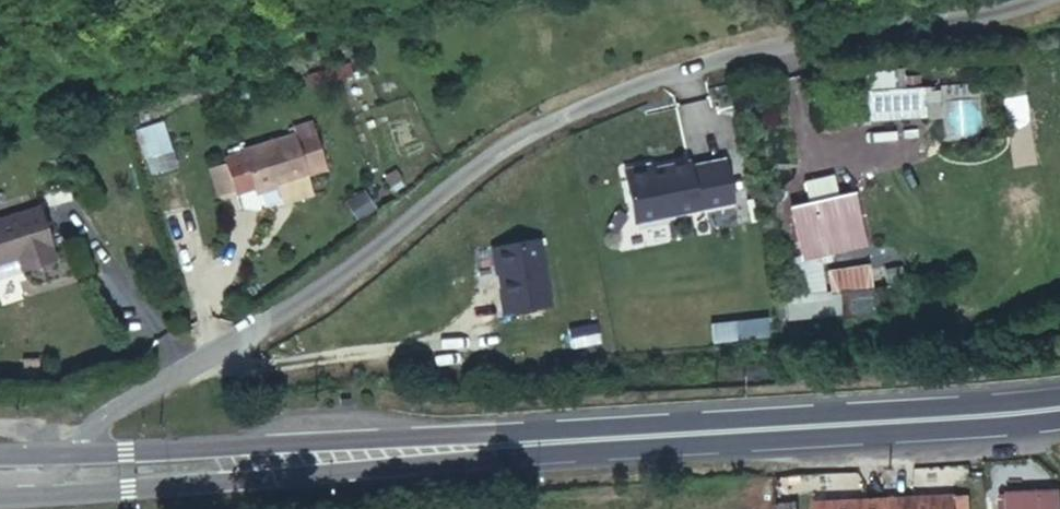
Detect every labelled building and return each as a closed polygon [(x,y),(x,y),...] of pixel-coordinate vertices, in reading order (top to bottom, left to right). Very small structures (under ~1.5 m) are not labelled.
[(930,73),(825,84),(826,107),(932,97),(930,73)] [(1003,97),(1014,166),(1037,163),(1026,93),(1003,97)] [(949,101),(948,134),(979,135),(980,102),(949,101)] [(141,126),(148,173),(173,170),(166,122),(141,126)] [(308,178),(328,171),(313,125),(204,162),(217,201),(274,182),(281,205),(314,195),(308,178)] [(638,160),(612,166),(623,218),(721,197),(712,155),(678,162),(677,157),(649,162),(650,167),(644,168),(643,164),(638,160)] [(848,190),(787,208),(803,259),(866,241),(848,190)] [(0,224),(0,267),(5,265),(7,279),(40,269),(36,256),(43,254),(31,214),(0,224)] [(526,237),(482,246),(492,294),(489,295),(493,312),(540,303),(526,237)] [(831,290),(871,288),(870,266),(830,267),(831,290)] [(712,341),(770,337),(768,317),(710,321),(712,341)] [(1002,508),(1059,508),(1059,489),(1059,488),(1001,490),(1002,508)] [(970,495),(811,498),(811,508),(970,508),(970,495)]
